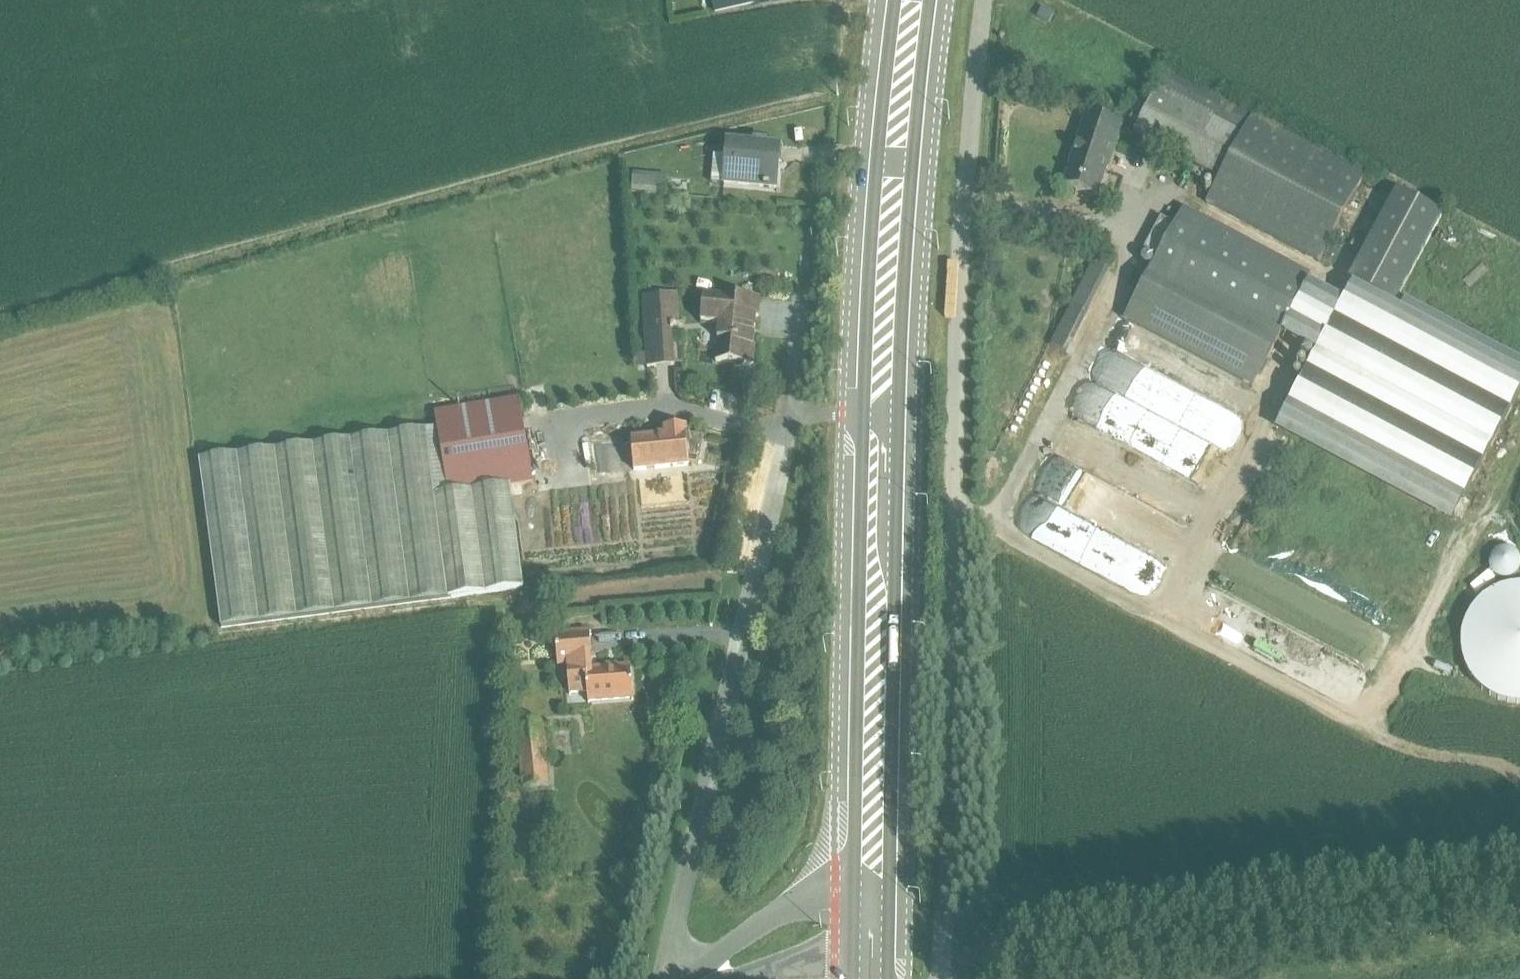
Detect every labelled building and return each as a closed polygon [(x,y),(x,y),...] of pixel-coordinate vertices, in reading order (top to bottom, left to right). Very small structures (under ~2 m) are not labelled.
[(715,12),(757,3),(756,0),(712,0),(715,12)] [(1242,135),(1220,179),(1206,204),(1318,264),(1367,175),(1167,68),(1156,91),(1242,135)] [(1242,135),(1156,91),(1152,98),(1144,93),(1126,127),(1220,179),(1242,135)] [(1087,114),(1063,186),(1098,198),(1122,126),(1087,114)] [(714,156),(712,184),(777,190),(781,147),(768,145),(769,141),(754,139),(754,142),(727,140),(726,156),(714,156)] [(634,172),(632,192),(666,196),(668,175),(634,172)] [(1354,284),(1394,305),(1443,215),(1396,191),(1348,281),(1354,284)] [(1146,280),(1273,348),(1280,335),(1309,282),(1312,276),(1185,208),(1175,225),(1161,217),(1144,249),(1157,258),(1146,280)] [(1094,261),(1051,345),(1069,354),(1112,271),(1094,261)] [(1273,348),(1146,280),(1122,320),(1253,389),(1273,348)] [(1309,282),(1280,335),(1317,354),(1345,301),(1309,282)] [(1317,354),(1276,430),(1451,524),(1519,396),(1519,362),(1406,301),(1401,309),(1394,305),(1354,284),(1345,301),(1317,354)] [(679,293),(642,296),(646,368),(681,364),(680,326),(682,325),(679,293)] [(705,294),(702,323),(720,324),(716,362),(754,366),(756,347),(754,346),(757,319),(759,319),(761,299),(705,294)] [(437,428),(201,459),(222,627),(524,588),(511,487),(534,483),(520,399),(434,412),(437,428)] [(1051,457),(1192,526),(1210,489),(1070,420),(1051,457)] [(665,436),(632,439),(636,471),(690,465),(689,463),(698,466),(704,438),(687,434),(686,428),(665,430),(665,436)] [(633,454),(598,451),(596,477),(631,479),(633,454)] [(1042,516),(1037,524),(1056,539),(1062,531),(1042,516)] [(1105,578),(1116,555),(1106,551),(1096,574),(1105,578)] [(1490,571),(1471,587),(1477,594),(1496,579),(1490,571)] [(537,593),(520,595),(522,604),(538,603),(537,593)] [(590,630),(556,634),(558,668),(568,668),(570,695),(588,695),(589,703),(634,698),(631,665),(618,666),(618,664),(606,665),(606,668),(594,669),(590,630)] [(545,724),(517,726),(523,788),(550,786),(545,724)]
